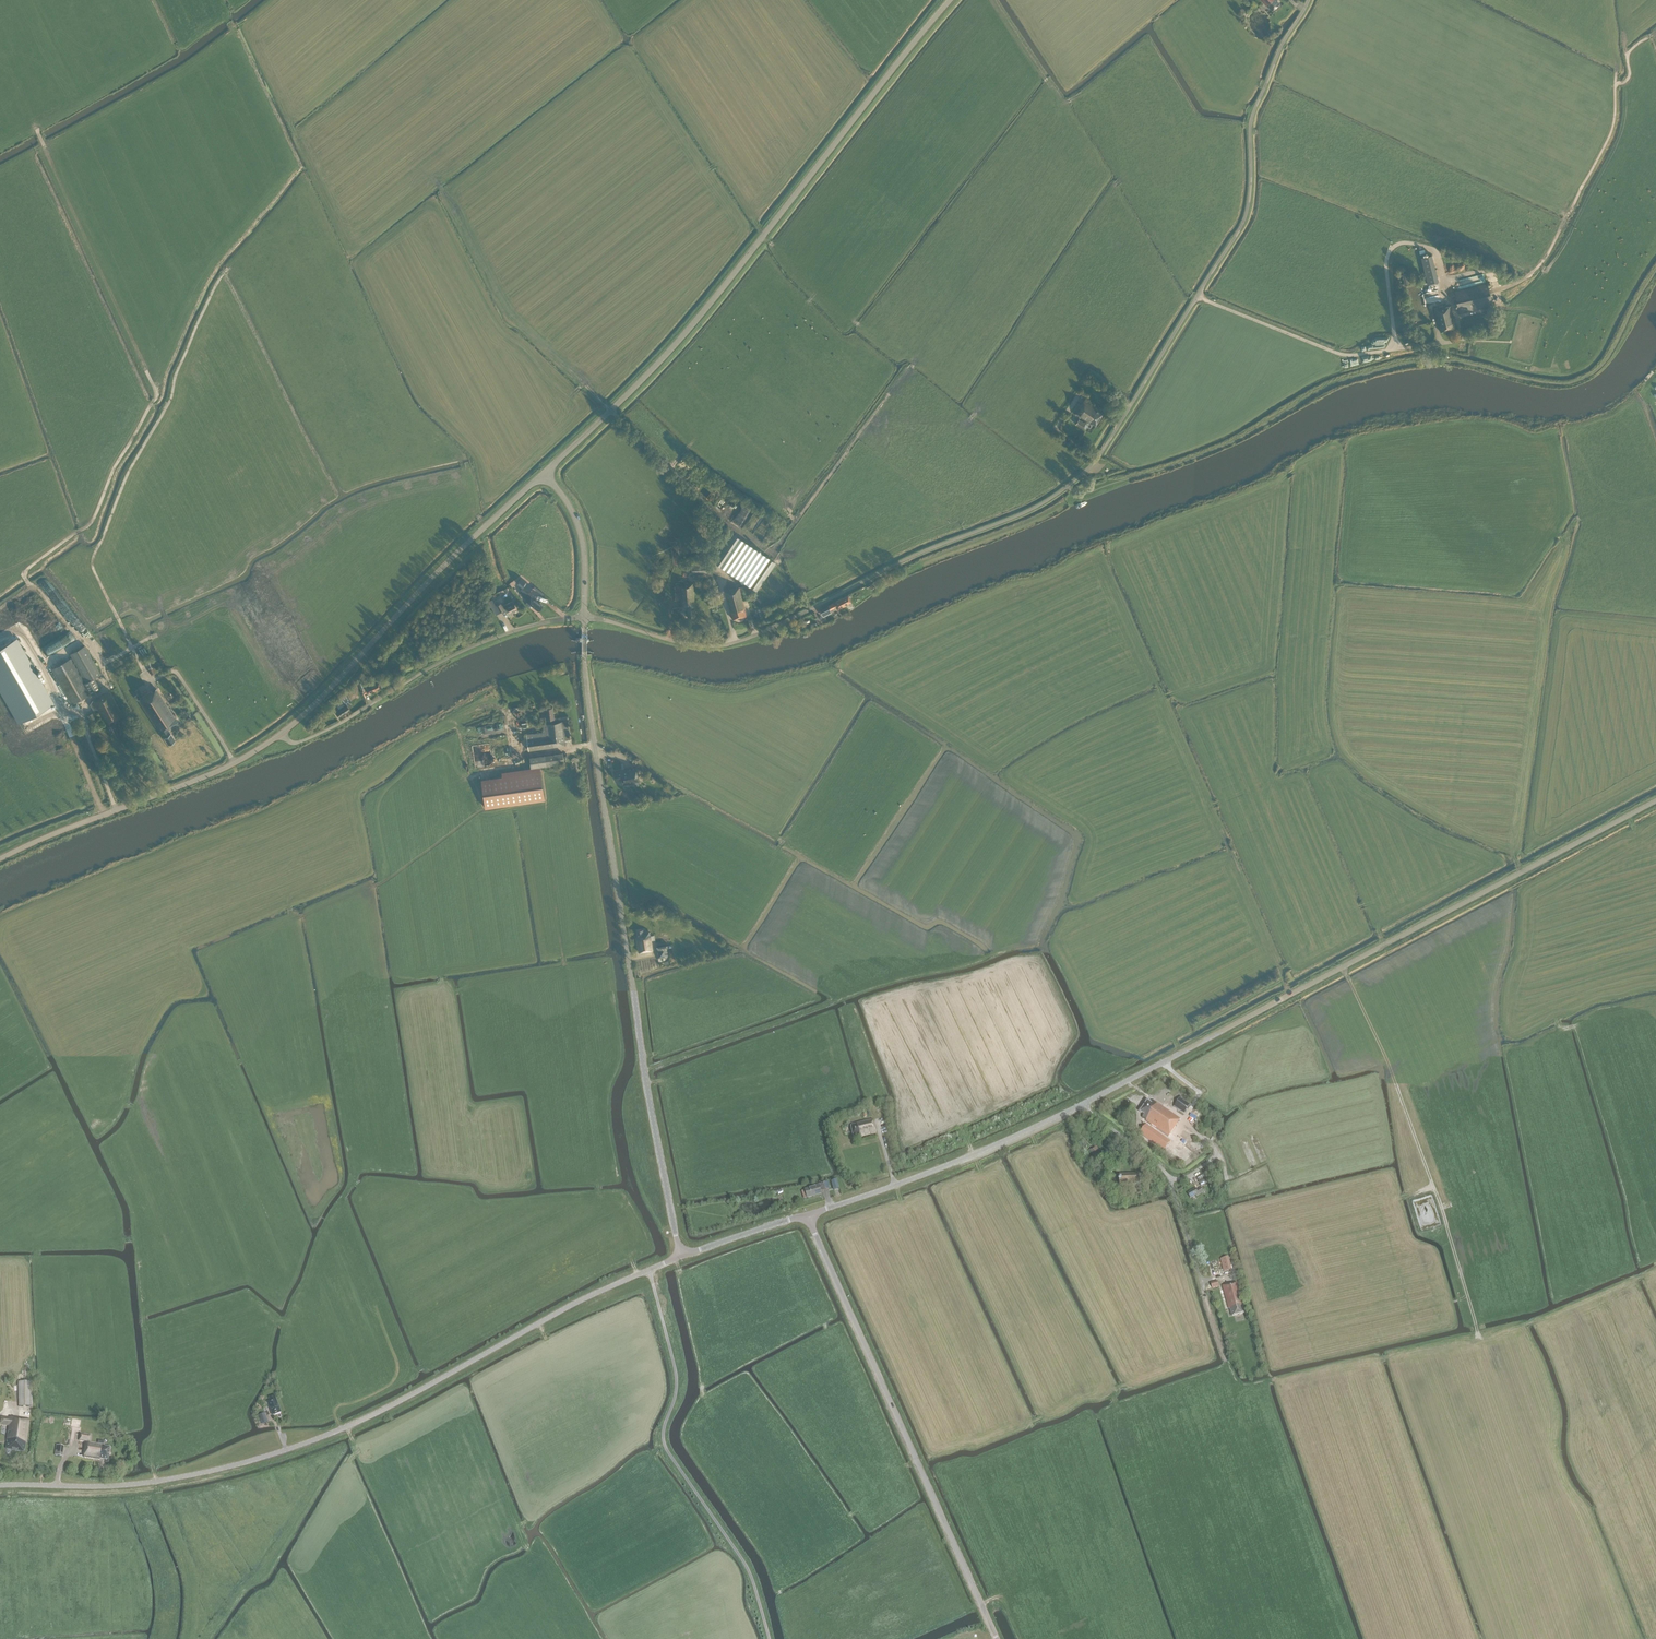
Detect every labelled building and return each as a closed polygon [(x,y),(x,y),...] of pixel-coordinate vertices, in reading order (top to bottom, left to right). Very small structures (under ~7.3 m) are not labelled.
[(1271,8),(1273,10),(1280,4),(1277,0),(1278,0),(1262,0),(1267,6),(1268,5),(1269,8),(1271,8)] [(1421,259),(1428,286),(1433,285),(1439,283),(1432,257),(1421,259)] [(1488,284),(1455,292),(1460,314),(1493,306),(1488,284)] [(1441,333),(1456,329),(1454,322),(1455,322),(1451,306),(1446,307),(1446,306),(1439,308),(1438,307),(1433,308),(1438,328),(1440,328),(1441,333)] [(1090,422),(1095,425),(1103,413),(1099,411),(1101,408),(1099,407),(1098,409),(1084,400),(1081,404),(1080,403),(1074,414),(1085,421),(1084,422),(1079,419),(1076,425),(1082,429),(1085,423),(1086,421),(1089,423),(1090,422)] [(758,521),(762,513),(755,509),(751,517),(758,521)] [(755,589),(774,562),(735,535),(716,563),(755,589)] [(692,574),(704,573),(704,572),(710,571),(708,559),(691,561),(692,574)] [(516,583),(522,588),(528,593),(529,592),(533,587),(521,578),(516,583)] [(695,616),(695,608),(693,583),(684,583),(684,584),(680,584),(682,607),(686,607),(687,617),(695,616)] [(730,612),(731,612),(733,619),(746,616),(744,609),(745,608),(743,600),(747,598),(744,586),(734,588),(724,590),(730,612)] [(527,601),(538,610),(542,606),(535,600),(536,598),(529,592),(528,593),(522,588),(520,590),(522,591),(519,594),(528,601),(527,601)] [(851,602),(848,596),(843,599),(842,598),(834,603),(828,606),(830,610),(837,607),(838,610),(846,605),(851,602)] [(514,603),(512,601),(503,606),(501,603),(493,607),(497,614),(504,610),(506,613),(509,611),(510,612),(517,609),(514,603)] [(0,648),(0,690),(19,723),(53,703),(24,652),(16,638),(0,648)] [(100,690),(94,678),(101,674),(85,645),(70,654),(86,682),(84,683),(71,658),(52,669),(71,704),(90,694),(91,695),(100,690)] [(151,675),(155,673),(151,662),(146,663),(151,675)] [(378,682),(377,680),(373,682),(374,684),(372,685),(372,684),(366,687),(369,695),(375,692),(375,691),(381,688),(383,687),(383,686),(382,682),(381,682),(379,683),(379,682),(378,682)] [(178,722),(156,689),(152,692),(151,691),(140,698),(137,694),(134,696),(137,700),(138,700),(158,731),(160,730),(168,744),(175,740),(168,729),(178,722)] [(123,716),(110,691),(105,694),(92,700),(90,704),(93,711),(97,709),(106,726),(107,725),(113,737),(120,733),(113,721),(123,716)] [(339,717),(350,710),(348,707),(351,705),(349,702),(351,701),(346,694),(340,699),(341,700),(335,703),(339,709),(335,711),(339,717)] [(552,706),(545,707),(547,715),(544,715),(546,724),(542,724),(543,731),(527,734),(529,750),(566,744),(565,739),(569,739),(566,720),(554,722),(552,706)] [(90,721),(96,718),(93,712),(87,715),(90,721)] [(563,753),(554,754),(556,764),(564,763),(563,753)] [(541,756),(530,758),(531,768),(540,767),(543,766),(541,756)] [(622,772),(614,773),(615,780),(623,779),(624,785),(639,782),(637,768),(621,771),(622,772)] [(502,778),(481,780),(485,808),(545,799),(541,772),(528,774),(502,778)] [(636,938),(638,952),(653,950),(650,936),(652,936),(651,931),(643,933),(643,929),(636,930),(637,938),(636,938)] [(657,950),(658,949),(658,951),(657,951),(659,961),(665,960),(668,956),(667,948),(666,942),(657,944),(657,950)] [(1173,1106),(1184,1114),(1190,1104),(1180,1097),(1173,1106)] [(1180,1119),(1159,1104),(1161,1101),(1156,1098),(1154,1100),(1152,1099),(1150,1102),(1148,1101),(1140,1112),(1144,1115),(1141,1119),(1147,1123),(1139,1133),(1156,1145),(1163,1136),(1154,1130),(1155,1128),(1168,1137),(1171,1132),(1180,1119)] [(851,1125),(854,1138),(860,1136),(860,1137),(877,1133),(873,1119),(856,1123),(856,1124),(851,1125)] [(1183,1129),(1179,1134),(1190,1142),(1194,1136),(1183,1129)] [(1090,1150),(1096,1160),(1101,1157),(1100,1155),(1101,1154),(1096,1146),(1090,1150)] [(1137,1174),(1119,1175),(1119,1178),(1119,1181),(1119,1185),(1120,1185),(1120,1186),(1125,1186),(1124,1184),(1137,1184),(1140,1181),(1140,1177),(1137,1174)] [(1207,1183),(1204,1177),(1199,1181),(1202,1186),(1207,1183)] [(805,1190),(807,1197),(821,1194),(820,1190),(822,1189),(822,1191),(829,1189),(827,1182),(814,1186),(815,1187),(805,1190)] [(1190,1192),(1188,1193),(1190,1198),(1196,1195),(1196,1196),(1201,1193),(1202,1194),(1205,1192),(1202,1187),(1199,1188),(1199,1189),(1197,1190),(1195,1188),(1189,1191),(1190,1192)] [(1232,1269),(1229,1257),(1220,1259),(1224,1272),(1232,1269)] [(1244,1305),(1238,1282),(1233,1283),(1233,1282),(1222,1285),(1228,1309),(1230,1308),(1232,1316),(1248,1312),(1247,1307),(1244,1308),(1243,1305),(1244,1305)] [(21,1382),(17,1382),(18,1407),(30,1406),(29,1381),(21,1382)] [(280,1409),(275,1395),(269,1397),(270,1400),(267,1401),(272,1415),(281,1412),(279,1409),(280,1409)] [(259,1415),(262,1424),(268,1421),(268,1419),(267,1419),(265,1413),(259,1415)] [(21,1418),(15,1418),(14,1418),(10,1417),(9,1418),(1,1417),(0,1422),(0,1425),(8,1426),(6,1442),(7,1442),(6,1449),(11,1449),(11,1450),(19,1451),(23,1451),(24,1450),(25,1450),(29,1420),(21,1418)] [(71,1425),(71,1426),(77,1427),(80,1426),(81,1420),(72,1418),(71,1425)] [(109,1460),(111,1447),(104,1446),(105,1444),(104,1444),(104,1442),(98,1441),(98,1443),(90,1442),(91,1434),(80,1433),(79,1441),(85,1442),(83,1452),(84,1452),(83,1457),(100,1460),(100,1459),(109,1460)] [(55,1455),(62,1456),(64,1446),(56,1445),(55,1455)]
